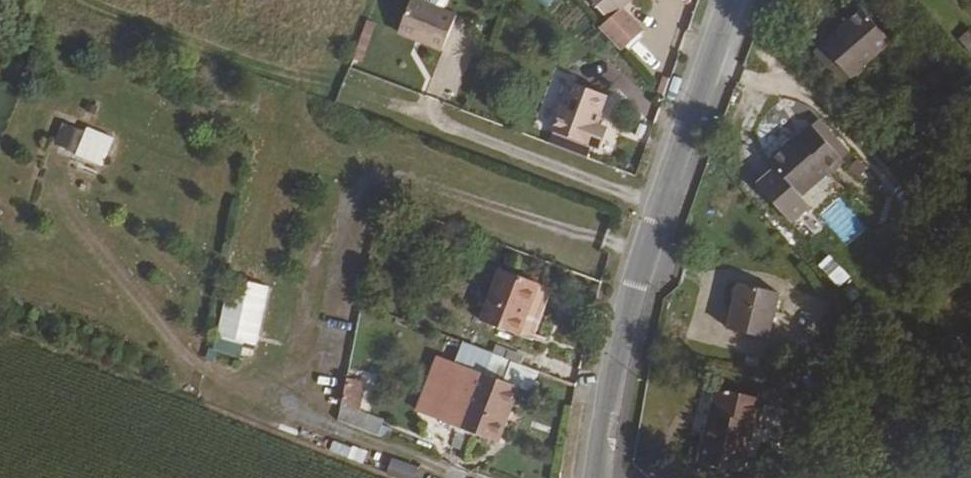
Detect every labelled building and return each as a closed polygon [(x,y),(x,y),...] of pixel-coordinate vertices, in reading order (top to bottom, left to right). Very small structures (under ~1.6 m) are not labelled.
[(399,35),(442,52),(456,15),(417,0),(412,0),(399,35)] [(638,0),(597,0),(615,20),(638,0)] [(858,67),(886,40),(861,12),(840,32),(846,38),(829,55),(842,69),(835,77),(847,91),(852,87),(857,87),(866,77),(865,73),(858,67)] [(829,55),(846,38),(840,32),(815,55),(835,77),(842,69),(829,55)] [(865,73),(892,47),(886,40),(858,67),(865,73)] [(605,127),(615,101),(575,85),(565,108),(568,109),(564,122),(559,133),(561,133),(598,146),(601,147),(608,129),(605,127)] [(934,156),(964,129),(946,110),(916,136),(934,156)] [(831,188),(857,163),(818,121),(772,163),(779,170),(760,188),(795,225),(814,208),(810,203),(829,186),(831,188)] [(86,156),(93,133),(61,124),(54,147),(86,156)] [(598,146),(561,133),(555,145),(593,160),(598,146)] [(796,226),(806,242),(824,231),(815,214),(796,226)] [(492,268),(473,318),(524,337),(543,288),(492,268)] [(734,276),(721,325),(766,336),(778,287),(734,276)] [(229,277),(212,351),(240,357),(243,344),(256,346),(270,286),(229,277)] [(849,283),(840,292),(859,313),(868,305),(849,283)] [(488,367),(492,351),(460,344),(456,360),(488,367)] [(452,360),(430,413),(489,435),(510,382),(452,360)] [(359,413),(367,382),(348,376),(336,423),(388,437),(392,421),(359,413)] [(696,426),(689,451),(733,462),(747,415),(750,415),(757,392),(709,379),(702,403),(706,404),(700,427),(696,426)] [(419,466),(391,457),(385,475),(395,477),(415,477),(419,466)]
